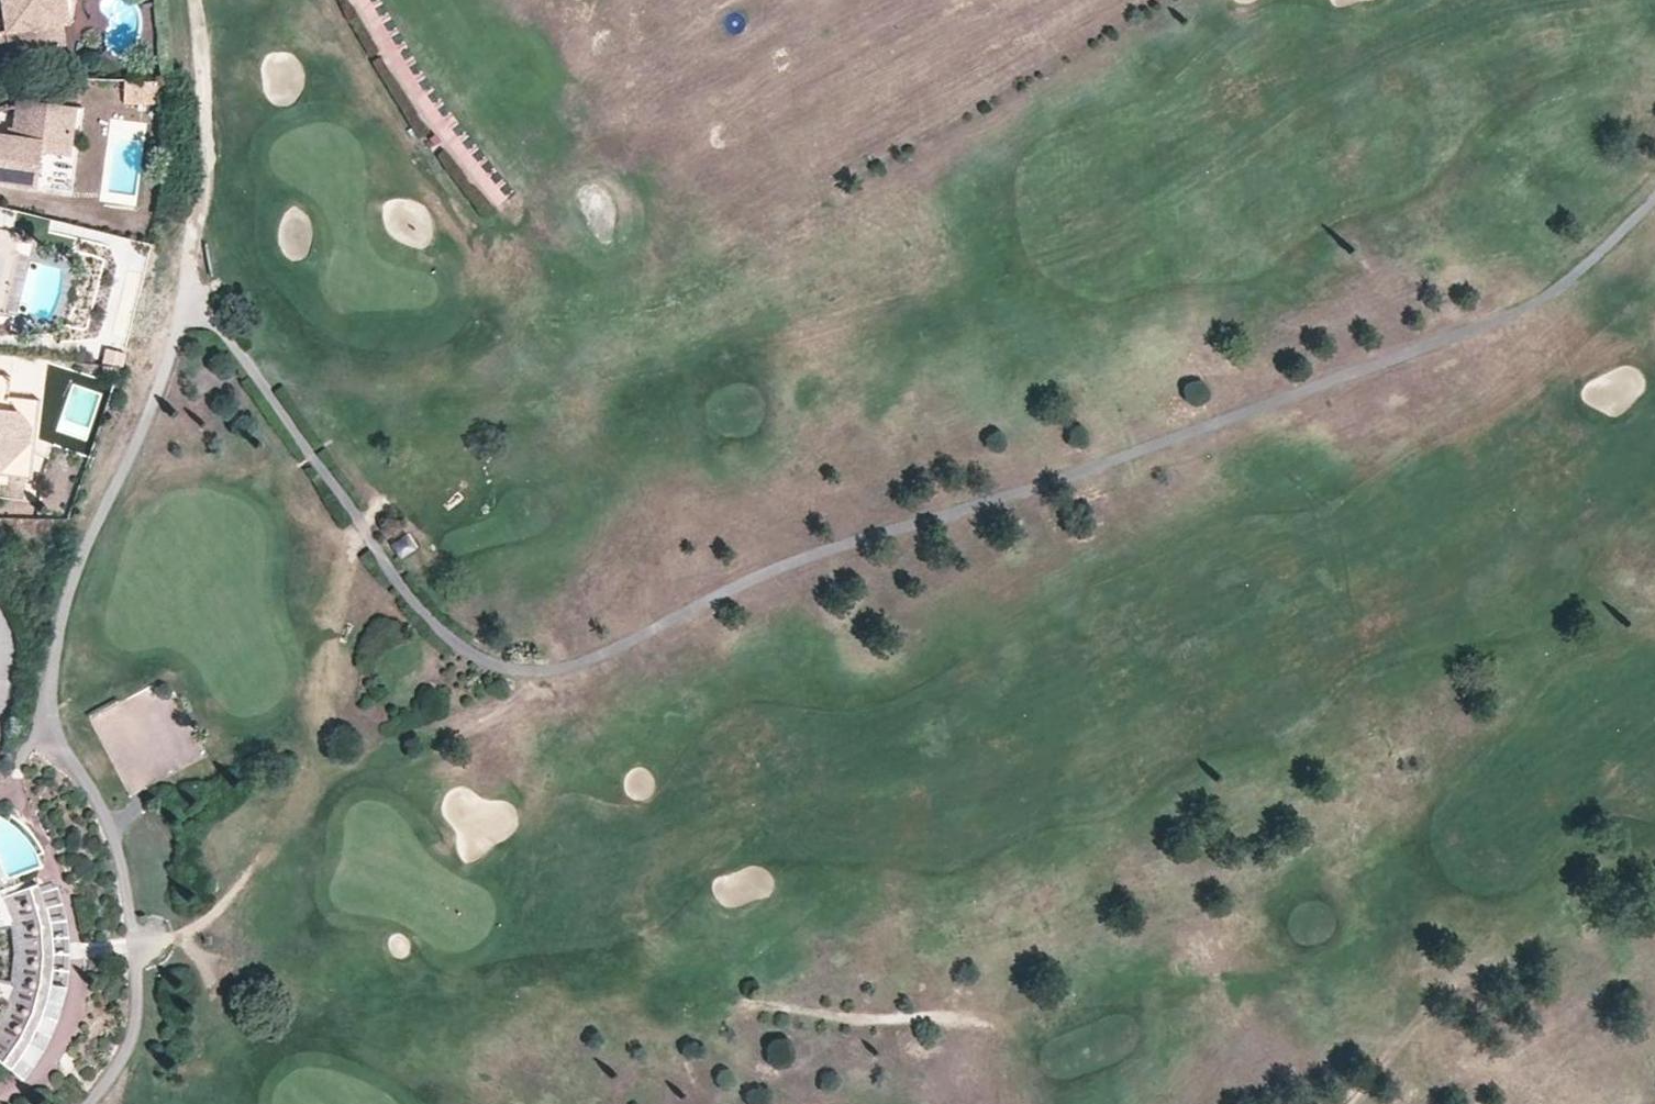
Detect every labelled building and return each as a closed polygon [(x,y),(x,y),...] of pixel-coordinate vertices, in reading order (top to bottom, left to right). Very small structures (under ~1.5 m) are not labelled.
[(5,15),(9,15),(10,26),(7,26),(10,52),(64,44),(61,22),(68,21),(68,17),(72,17),(73,12),(74,6),(74,0),(3,0),(5,15)] [(158,80),(123,79),(123,103),(158,104),(158,80)] [(17,101),(14,130),(9,130),(8,138),(0,137),(0,183),(37,187),(41,154),(68,157),(74,108),(17,101)] [(29,442),(30,428),(16,413),(0,411),(0,468),(29,442)] [(769,1064),(789,1063),(788,1041),(768,1042),(769,1064)]
